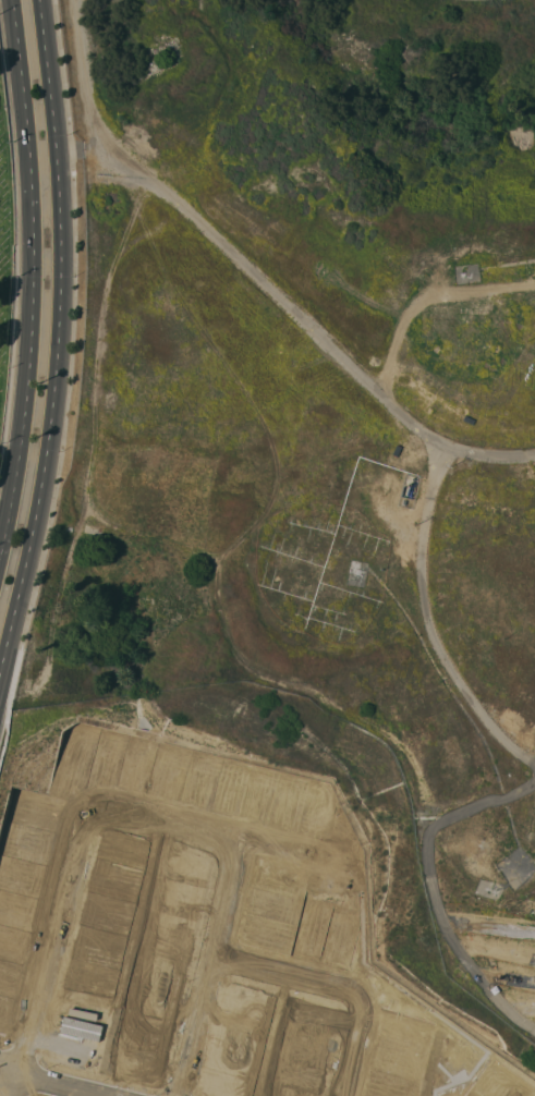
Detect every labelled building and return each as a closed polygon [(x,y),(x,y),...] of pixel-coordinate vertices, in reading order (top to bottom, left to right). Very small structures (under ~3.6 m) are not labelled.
[(103,1025),(64,1016),(60,1032),(100,1041),(103,1025)]
